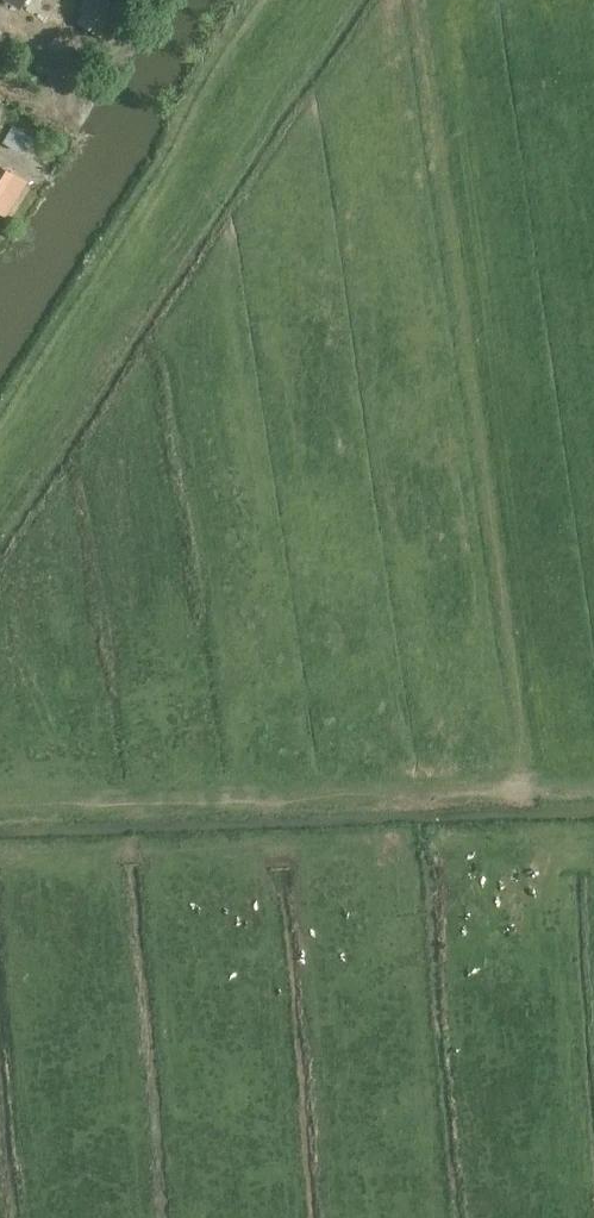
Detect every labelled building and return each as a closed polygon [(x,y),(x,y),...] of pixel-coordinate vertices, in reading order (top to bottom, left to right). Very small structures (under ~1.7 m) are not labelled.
[(98,26),(112,30),(118,6),(105,2),(98,26)] [(18,120),(8,138),(35,154),(46,136),(18,120)] [(0,160),(0,204),(17,213),(35,179),(0,160)]
